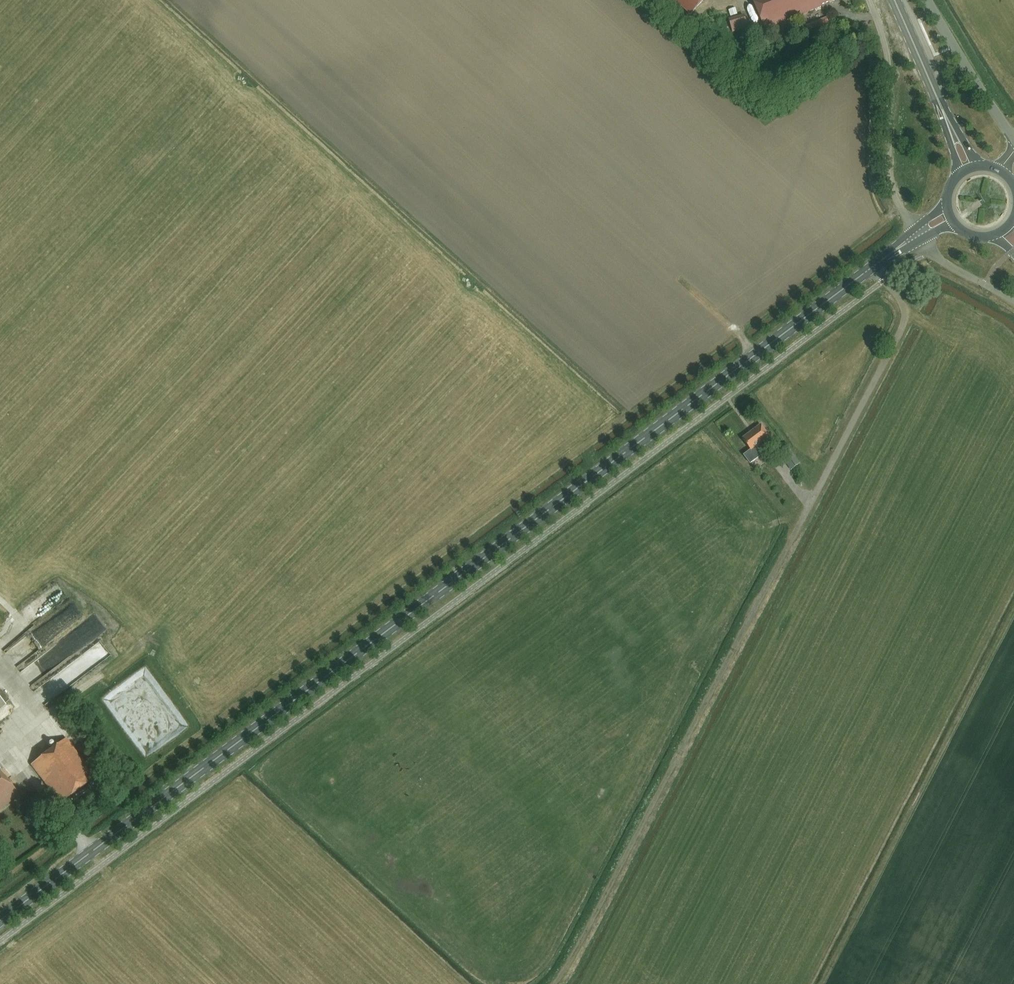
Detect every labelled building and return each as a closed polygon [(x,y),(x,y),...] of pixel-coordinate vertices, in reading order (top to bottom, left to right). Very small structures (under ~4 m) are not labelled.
[(702,0),(675,0),(690,14),(702,0)] [(766,31),(822,7),(821,5),(830,1),(829,0),(753,0),(766,31)] [(729,20),(732,33),(749,28),(745,15),(729,20)] [(750,451),(769,437),(760,426),(742,439),(750,451)] [(786,461),(794,469),(803,461),(795,453),(786,461)] [(60,803),(96,776),(67,738),(31,765),(60,803)] [(18,794),(0,773),(0,809),(18,794)]
